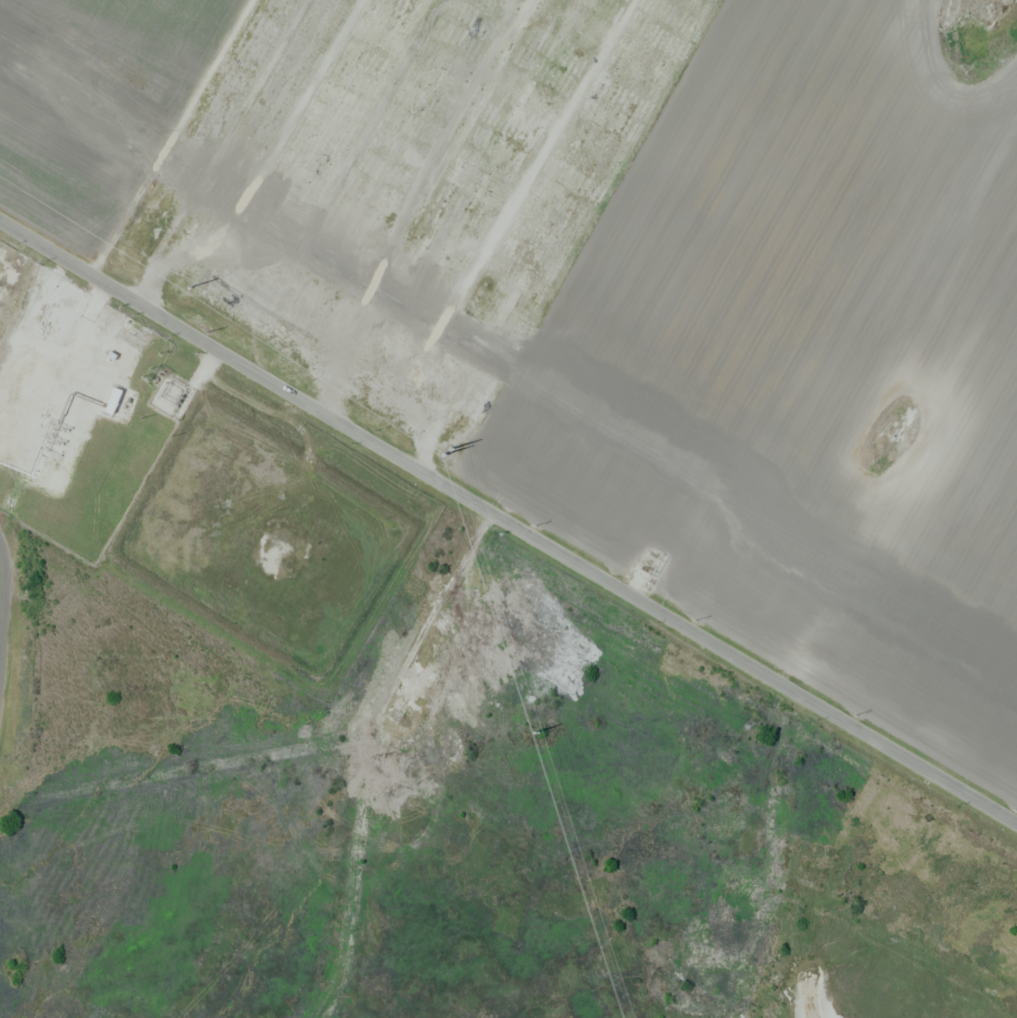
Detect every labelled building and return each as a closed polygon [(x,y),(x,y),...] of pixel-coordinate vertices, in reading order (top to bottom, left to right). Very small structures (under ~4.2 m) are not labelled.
[(305,516),(254,516),(254,584),(305,583),(305,516)]
